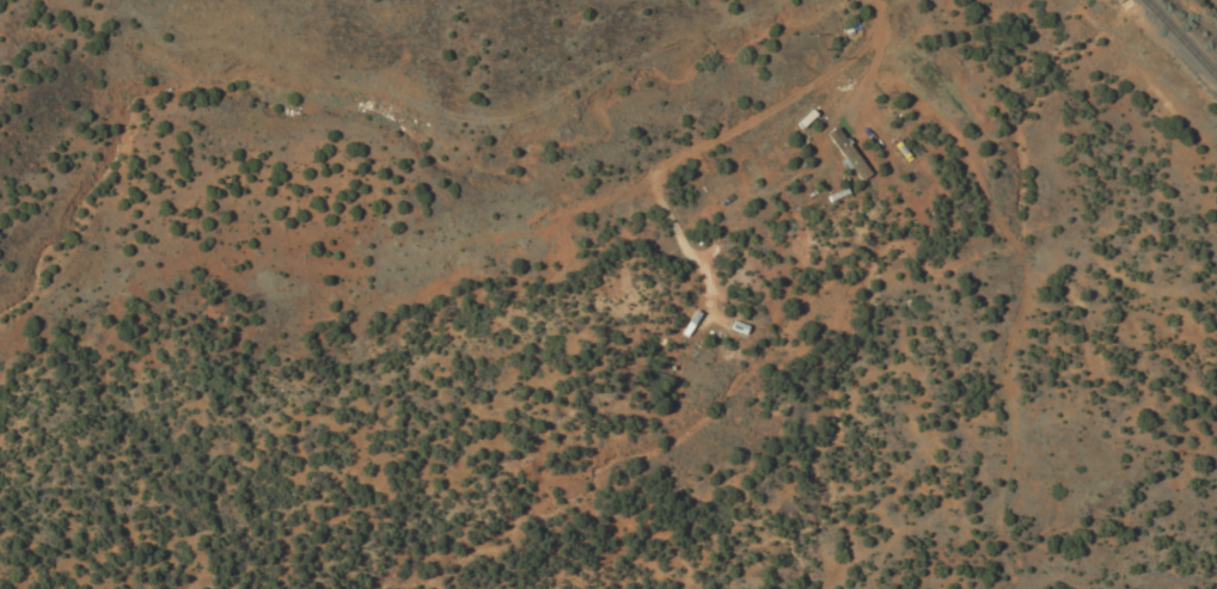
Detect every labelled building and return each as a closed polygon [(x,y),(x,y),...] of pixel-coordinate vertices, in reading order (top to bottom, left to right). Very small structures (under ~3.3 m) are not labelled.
[(823,135),(856,180),(866,173),(832,128),(823,135)]
